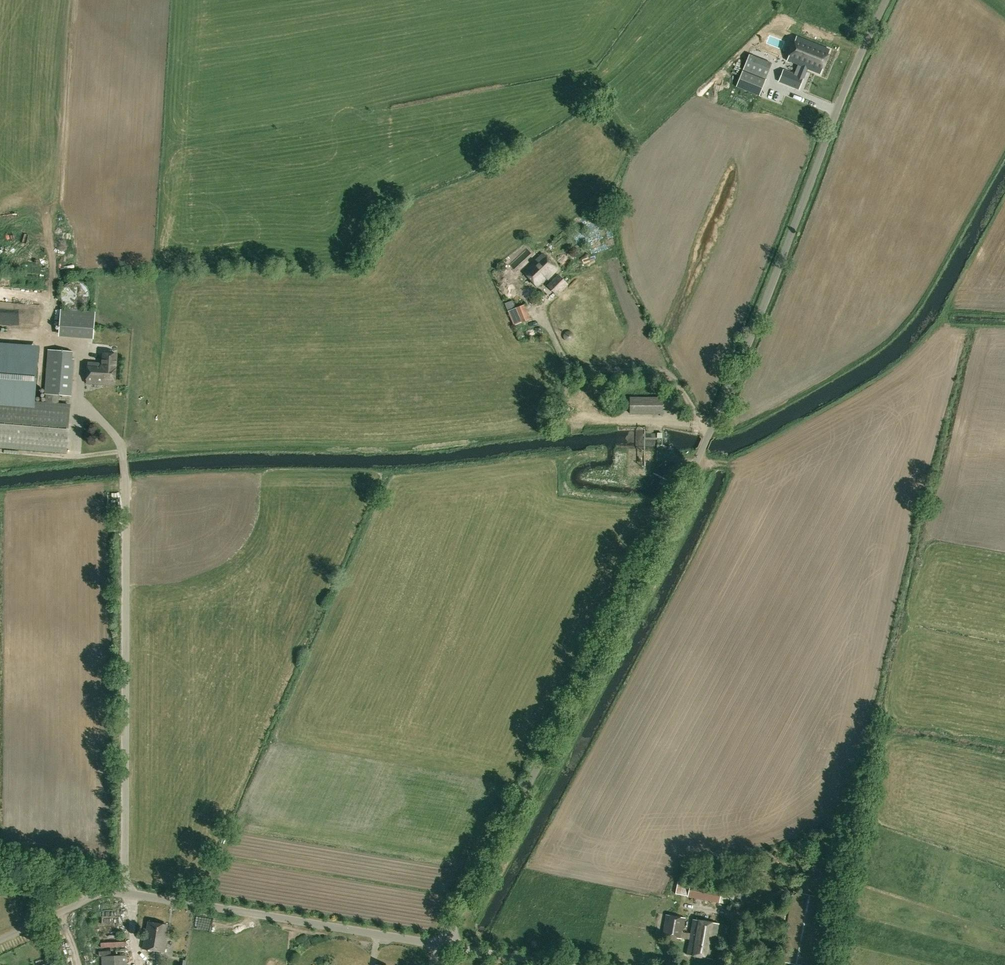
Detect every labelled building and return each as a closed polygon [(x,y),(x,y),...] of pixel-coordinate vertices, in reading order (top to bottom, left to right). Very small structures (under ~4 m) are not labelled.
[(764,45),(761,50),(769,53),(778,34),(766,28),(759,43),(764,45)] [(797,76),(783,70),(779,82),(798,90),(807,69),(820,75),(830,51),(796,37),(787,61),(801,67),(797,76)] [(759,96),(765,81),(742,72),(736,86),(759,96)] [(765,90),(763,96),(776,98),(777,92),(765,90)] [(557,270),(542,254),(523,273),(537,287),(546,278),(548,279),(557,270)] [(546,286),(555,296),(567,284),(558,275),(546,286)] [(75,282),(69,283),(65,285),(63,288),(62,291),(61,294),(61,298),(62,301),(63,303),(64,306),(66,308),(70,310),(73,311),(78,311),(82,309),(85,307),(88,304),(89,301),(90,296),(89,293),(88,290),(86,287),(84,284),(80,282),(75,282)] [(518,307),(516,308),(521,322),(530,319),(524,305),(518,307)] [(61,310),(58,337),(89,339),(91,313),(61,310)] [(46,394),(45,402),(0,398),(0,448),(67,453),(71,404),(58,403),(59,395),(71,396),(74,359),(72,359),(72,352),(48,350),(44,394),(46,394)] [(86,383),(114,385),(117,354),(103,353),(102,363),(88,362),(86,383)] [(26,374),(16,374),(16,384),(26,384),(26,374)] [(599,406),(606,400),(600,393),(593,399),(599,406)] [(662,414),(662,398),(630,398),(630,414),(662,414)] [(687,897),(719,903),(728,905),(729,898),(733,899),(734,893),(690,884),(677,881),(675,893),(688,896),(687,897)] [(690,933),(682,932),(685,917),(666,914),(662,935),(681,938),(689,939),(687,954),(712,959),(718,923),(693,919),(690,933)] [(164,952),(166,939),(164,939),(166,925),(148,922),(146,936),(144,936),(142,948),(164,952)] [(119,934),(118,924),(109,925),(110,936),(119,934)] [(280,929),(279,937),(292,939),(294,932),(280,929)] [(103,964),(127,964),(126,955),(102,956),(103,964)]
